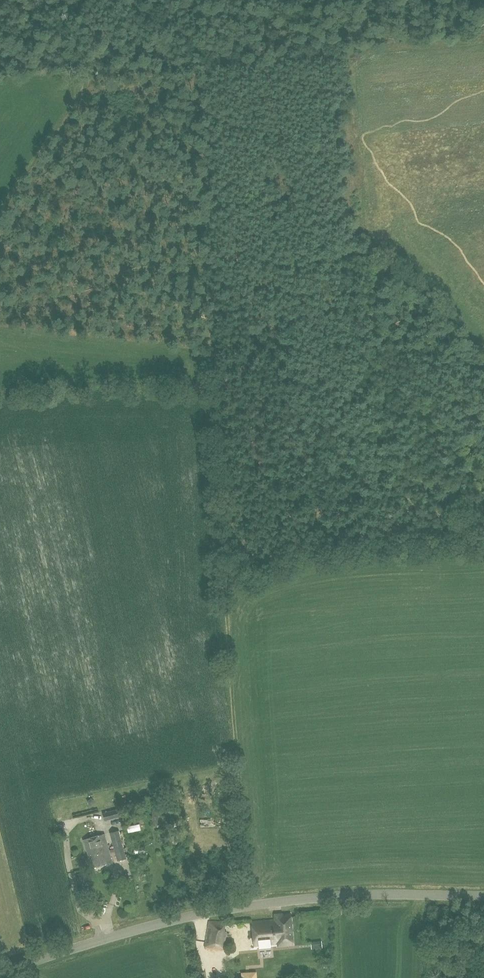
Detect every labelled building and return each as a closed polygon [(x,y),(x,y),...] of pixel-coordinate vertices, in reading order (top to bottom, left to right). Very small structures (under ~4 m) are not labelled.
[(105,821),(120,817),(118,809),(103,813),(105,821)] [(126,860),(118,832),(109,834),(117,862),(126,860)] [(89,857),(109,851),(104,834),(83,841),(86,851),(87,851),(88,856),(89,857)] [(89,857),(88,856),(88,857),(92,869),(113,863),(109,851),(89,857)] [(251,919),(252,937),(252,943),(275,942),(276,944),(291,943),(290,930),(289,912),(272,913),(272,918),(251,919)] [(222,949),(226,931),(224,930),(225,925),(210,922),(204,945),(222,949)] [(310,942),(311,949),(322,947),(321,940),(310,942)]
